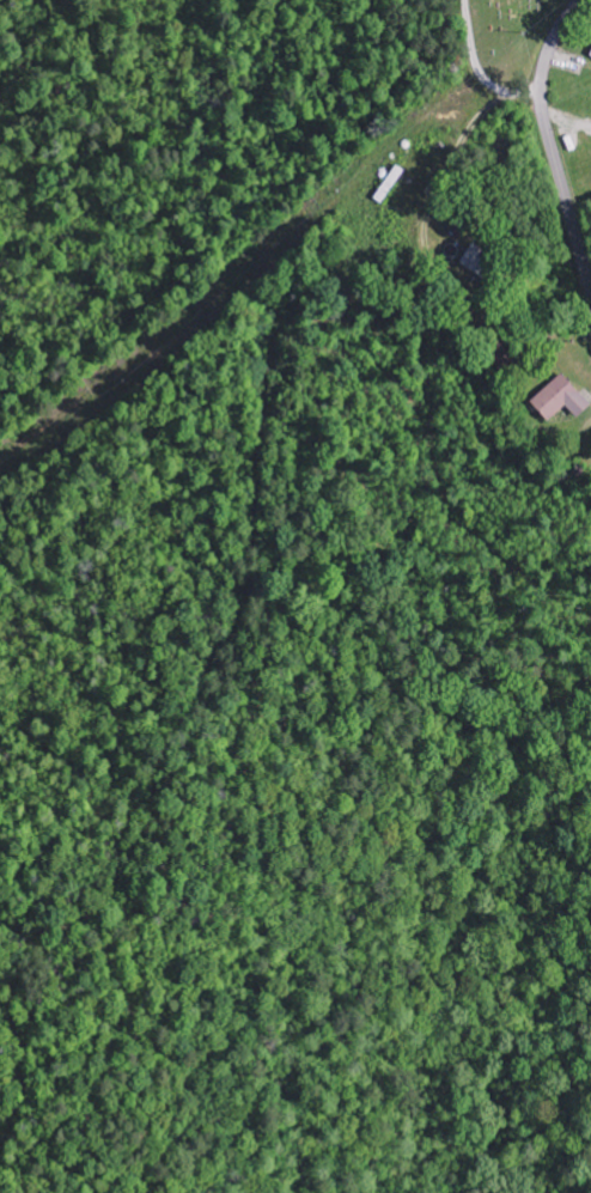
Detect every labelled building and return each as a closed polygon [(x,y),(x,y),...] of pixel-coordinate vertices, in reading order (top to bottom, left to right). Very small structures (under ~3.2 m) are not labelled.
[(461,264),(486,280),(498,261),(474,245),(461,264)] [(579,420),(590,409),(590,404),(564,375),(533,403),(551,423),(568,407),(579,420)]
